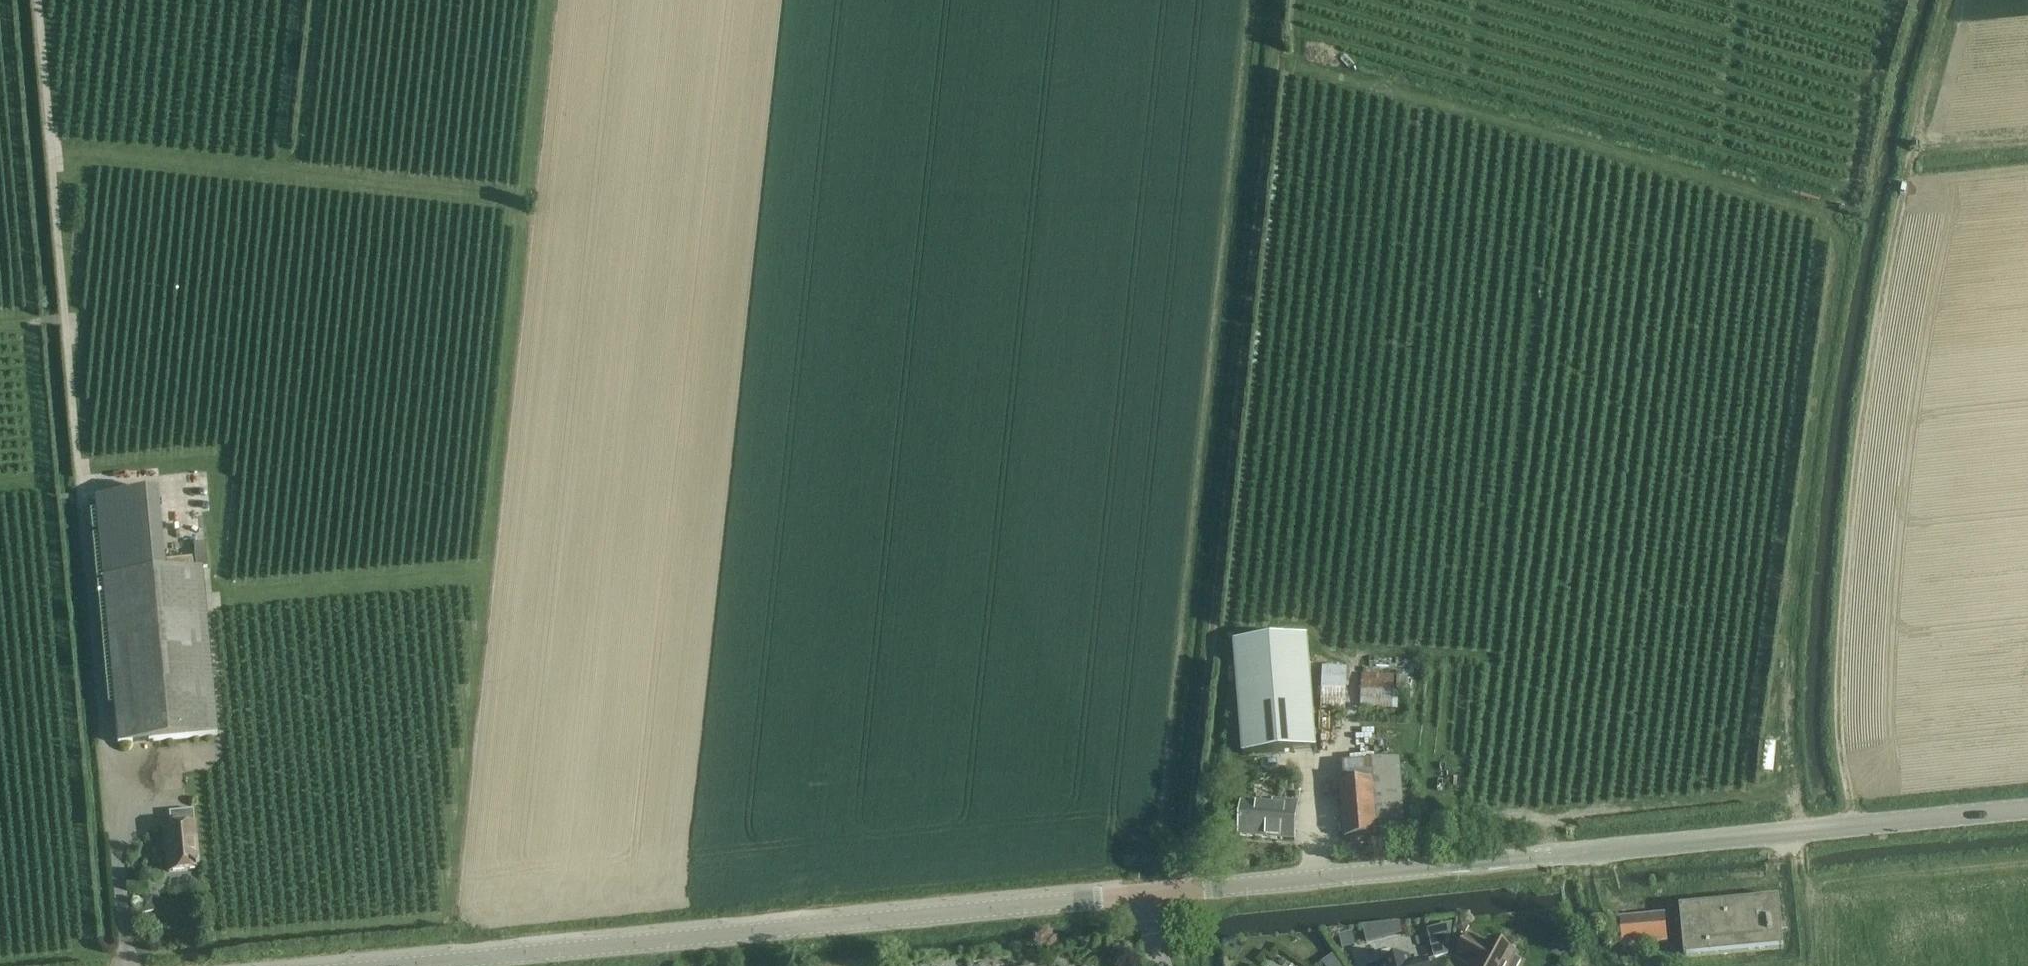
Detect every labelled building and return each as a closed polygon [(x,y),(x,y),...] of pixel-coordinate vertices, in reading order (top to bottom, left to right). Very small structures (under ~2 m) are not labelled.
[(217,736),(202,569),(206,569),(204,543),(194,545),(196,570),(192,570),(191,558),(162,561),(157,493),(94,499),(100,578),(116,745),(217,736)] [(1307,643),(1233,649),(1243,762),(1317,755),(1307,643)] [(1321,709),(1344,710),(1346,668),(1323,667),(1321,709)] [(1362,675),(1362,707),(1397,707),(1397,692),(1393,691),(1393,676),(1362,675)] [(1372,762),(1343,764),(1345,783),(1340,784),(1344,838),(1378,835),(1378,837),(1405,835),(1399,758),(1372,760),(1372,762)] [(1296,802),(1274,800),(1273,800),(1272,806),(1241,804),(1239,836),(1293,840),(1296,802)] [(168,827),(163,828),(167,873),(197,870),(191,811),(167,813),(168,827)] [(151,897),(136,900),(140,914),(154,911),(151,897)] [(1679,908),(1684,958),(1783,949),(1779,899),(1679,908)] [(1619,920),(1621,947),(1668,943),(1665,915),(1619,920)] [(1460,921),(1455,931),(1466,936),(1470,925),(1460,921)] [(1427,931),(1434,959),(1447,956),(1451,925),(1427,931)] [(1351,933),(1338,936),(1342,950),(1355,947),(1351,933)] [(1456,958),(1471,965),(1518,965),(1521,961),(1514,957),(1516,954),(1491,940),(1487,947),(1468,937),(1456,958)]
